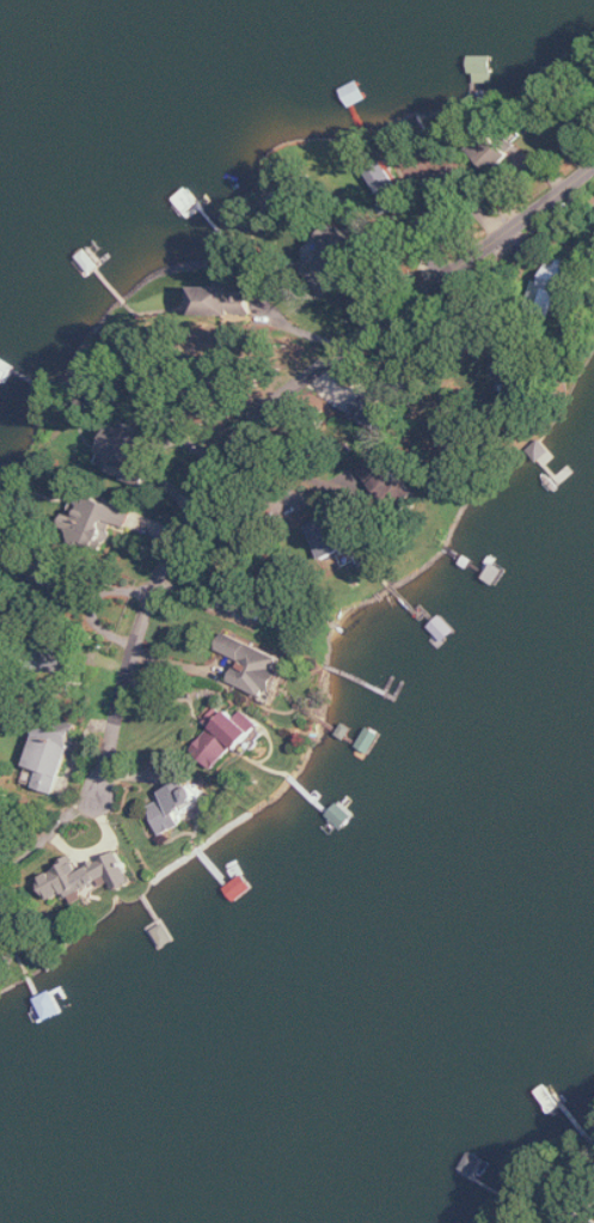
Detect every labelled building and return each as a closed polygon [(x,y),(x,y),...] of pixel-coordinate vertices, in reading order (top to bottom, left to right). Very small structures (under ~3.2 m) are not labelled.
[(331,290),(365,244),(334,221),(315,246),(321,249),(305,270),(331,290)] [(538,280),(531,304),(561,313),(574,269),(564,266),(553,263),(547,283),(538,280)] [(237,292),(237,288),(199,288),(198,315),(255,315),(255,292),(237,292)] [(149,431),(118,420),(100,467),(149,486),(156,469),(137,462),(149,431)] [(354,547),(338,512),(309,526),(325,560),(354,547)] [(266,695),(269,689),(277,692),(290,659),(227,633),(220,650),(244,660),(235,683),(266,695)] [(246,711),(239,720),(221,706),(208,722),(214,727),(195,751),(221,773),(261,722),(246,711)] [(57,794),(75,737),(42,726),(28,766),(43,770),(37,788),(57,794)] [(186,826),(181,813),(208,803),(202,785),(192,789),(189,782),(159,794),(163,802),(152,806),(163,835),(186,826)] [(114,877),(121,891),(138,882),(122,851),(83,871),(77,859),(41,878),(53,901),(70,892),(73,898),(114,877)]
